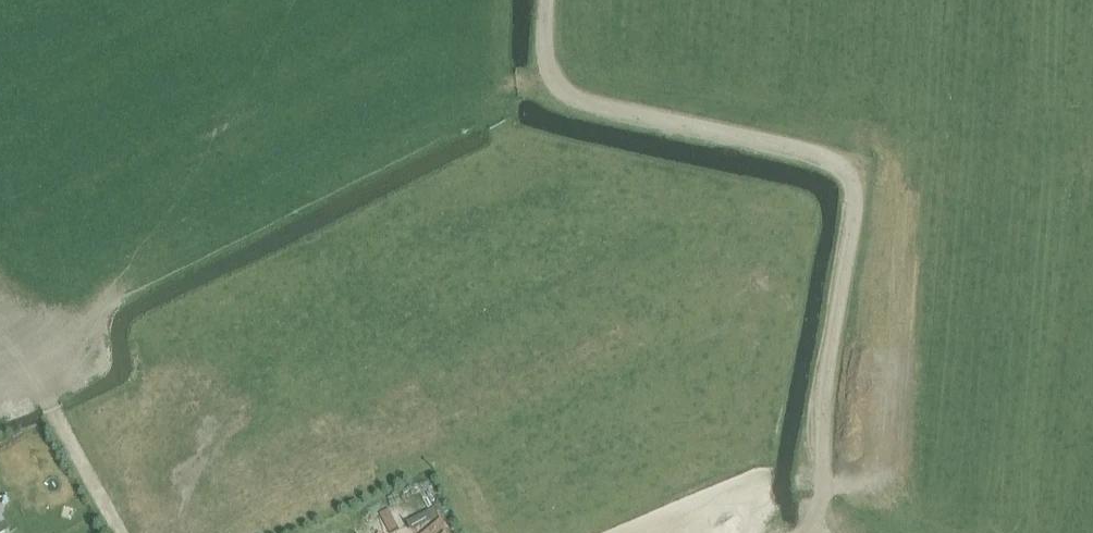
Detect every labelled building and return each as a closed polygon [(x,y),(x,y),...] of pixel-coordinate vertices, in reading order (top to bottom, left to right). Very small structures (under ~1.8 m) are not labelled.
[(0,518),(0,532),(8,532),(0,518)]
